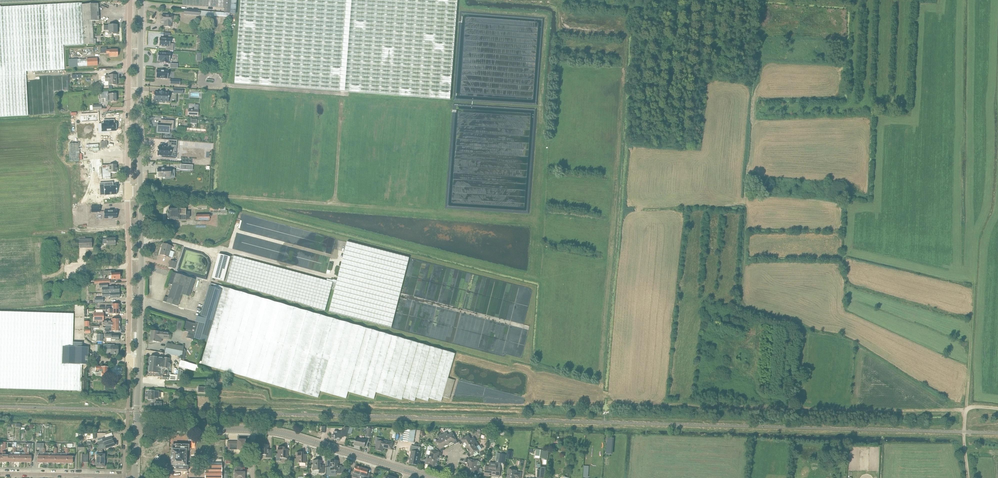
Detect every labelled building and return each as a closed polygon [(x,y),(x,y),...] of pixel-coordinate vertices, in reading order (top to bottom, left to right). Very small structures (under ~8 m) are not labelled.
[(235,83),(450,99),(457,0),(241,0),(235,83)] [(0,6),(0,116),(28,115),(26,71),(65,69),(64,45),(84,44),(96,43),(96,39),(93,40),(93,24),(94,24),(94,21),(99,21),(98,4),(93,4),(83,4),(83,3),(0,7),(0,6)] [(172,22),(172,16),(162,15),(161,22),(164,22),(164,27),(171,27),(171,22),(172,22)] [(104,26),(104,30),(109,30),(109,34),(112,34),(112,35),(113,35),(113,34),(117,34),(117,25),(104,26)] [(170,39),(159,38),(159,46),(166,46),(166,50),(173,51),(174,44),(170,44),(170,39)] [(107,48),(100,48),(100,53),(109,53),(110,57),(112,57),(117,57),(117,50),(112,50),(109,50),(107,50),(107,48)] [(170,61),(170,54),(158,53),(158,61),(161,61),(160,63),(169,64),(169,61),(170,61)] [(156,78),(168,79),(168,71),(156,70),(156,78)] [(116,75),(111,75),(108,75),(108,76),(101,76),(102,81),(109,81),(109,85),(112,85),(117,85),(116,75)] [(108,91),(101,92),(101,97),(103,97),(105,97),(105,102),(116,102),(116,94),(108,94),(108,91)] [(154,92),(154,101),(155,101),(159,101),(159,102),(163,103),(163,102),(164,102),(169,102),(169,98),(169,93),(163,93),(163,92),(160,92),(160,93),(154,92)] [(481,106),(472,105),(472,110),(470,110),(469,114),(467,106),(462,106),(461,106),(461,103),(457,104),(459,110),(459,116),(460,120),(464,119),(467,119),(473,117),(473,115),(477,115),(476,112),(477,112),(477,108),(478,112),(478,114),(480,119),(480,113),(480,111),(482,111),(481,106)] [(116,131),(116,125),(114,125),(113,120),(103,121),(104,124),(101,124),(98,124),(98,128),(101,128),(101,133),(108,133),(108,131),(116,131)] [(174,121),(161,120),(160,125),(158,125),(158,126),(157,126),(157,129),(157,132),(160,132),(166,133),(169,133),(170,126),(173,126),(174,121)] [(156,149),(155,158),(160,158),(160,159),(161,160),(162,160),(163,159),(169,159),(169,152),(174,152),(175,146),(166,145),(166,150),(165,150),(165,149),(160,149),(160,150),(156,149)] [(105,165),(102,165),(103,178),(110,178),(110,173),(116,172),(116,165),(105,165)] [(170,169),(157,169),(157,177),(166,177),(172,176),(171,171),(170,171),(170,169)] [(116,194),(116,186),(111,186),(111,182),(99,183),(99,188),(103,188),(104,195),(116,194)] [(190,211),(185,211),(185,209),(174,209),(169,209),(167,210),(167,219),(169,220),(169,223),(172,223),(173,220),(179,220),(179,219),(180,219),(180,221),(186,221),(186,219),(188,219),(190,217),(190,211)] [(117,210),(104,211),(104,219),(117,218),(117,210)] [(79,239),(80,248),(92,248),(92,239),(79,239)] [(348,241),(337,280),(241,254),(230,257),(219,254),(214,273),(212,278),(227,282),(391,328),(410,258),(348,241)] [(168,257),(170,252),(171,246),(163,244),(160,254),(168,257)] [(111,279),(115,279),(120,279),(120,272),(114,272),(114,271),(111,271),(100,271),(100,274),(111,274),(111,279)] [(164,297),(163,301),(178,306),(182,294),(189,297),(195,280),(172,272),(168,283),(172,285),(168,298),(164,297)] [(102,293),(119,292),(119,287),(108,287),(107,283),(99,284),(100,288),(105,288),(105,293),(102,293)] [(208,342),(201,364),(318,397),(320,391),(346,398),(348,391),(374,399),(376,392),(402,400),(403,397),(415,401),(416,397),(428,401),(429,398),(442,401),(443,397),(449,399),(455,380),(448,378),(455,353),(223,289),(222,292),(213,289),(214,284),(210,283),(200,317),(198,316),(195,324),(186,321),(184,329),(196,333),(194,339),(208,342)] [(73,343),(74,314),(0,311),(0,387),(81,390),(84,390),(84,380),(81,380),(82,365),(88,365),(88,347),(82,347),(82,344),(73,343)] [(178,321),(176,329),(182,331),(185,323),(178,321)] [(152,341),(157,342),(160,342),(161,337),(169,338),(169,333),(156,332),(151,331),(151,337),(150,337),(149,342),(152,343),(152,341)] [(167,343),(165,353),(181,356),(180,360),(184,361),(186,351),(184,349),(183,349),(184,346),(167,343)] [(115,345),(104,344),(104,349),(111,349),(111,354),(118,354),(118,347),(114,346),(114,345),(115,345)] [(155,376),(160,377),(161,377),(161,373),(165,374),(165,368),(169,369),(170,358),(164,358),(164,357),(163,357),(163,358),(157,357),(150,356),(149,372),(156,373),(155,376)] [(92,366),(92,372),(95,372),(95,376),(103,377),(108,377),(108,367),(103,367),(99,367),(99,366),(96,366),(92,366)] [(122,367),(114,367),(115,371),(114,371),(115,379),(123,379),(122,367)] [(153,391),(148,391),(148,393),(146,393),(145,397),(148,397),(148,399),(154,400),(154,398),(158,398),(158,392),(153,392),(153,391)] [(344,437),(346,437),(350,427),(345,427),(344,430),(341,430),(341,432),(337,431),(337,430),(335,430),(335,431),(334,431),(333,435),(332,435),(331,438),(333,438),(334,439),(337,439),(337,441),(340,441),(340,439),(341,439),(342,439),(342,437),(344,437)] [(404,436),(403,441),(414,443),(414,440),(415,431),(406,429),(405,429),(404,436)] [(442,434),(448,445),(453,442),(455,444),(458,443),(455,438),(452,433),(448,435),(446,432),(442,434)] [(448,445),(442,434),(438,436),(440,439),(436,442),(441,452),(445,450),(443,447),(448,445)] [(466,448),(476,441),(474,437),(471,439),(468,435),(459,442),(461,445),(463,443),(466,448)] [(102,439),(97,440),(98,442),(99,445),(101,444),(103,449),(106,448),(106,449),(115,446),(113,441),(111,436),(102,439)] [(365,447),(366,442),(366,440),(356,438),(354,445),(361,447),(361,446),(364,447),(365,447)] [(245,443),(245,440),(238,440),(238,443),(236,443),(236,442),(228,442),(227,449),(238,449),(245,450),(245,444),(246,444),(246,443),(245,443)] [(377,441),(376,445),(375,450),(383,451),(384,448),(391,449),(393,442),(382,440),(381,441),(377,441)] [(420,452),(417,452),(419,441),(414,440),(414,443),(413,446),(412,446),(409,464),(417,465),(420,452)] [(476,441),(466,448),(469,453),(467,454),(469,457),(479,451),(476,447),(479,445),(476,441)] [(96,462),(96,467),(104,467),(105,454),(102,454),(102,449),(103,449),(101,444),(99,445),(98,445),(98,454),(96,454),(96,462)] [(188,451),(188,450),(189,445),(175,444),(175,450),(171,449),(171,466),(174,466),(174,471),(179,471),(187,471),(188,466),(186,466),(186,451),(188,451)] [(268,451),(268,445),(260,445),(260,455),(266,455),(266,458),(271,458),(272,451),(268,451)] [(284,448),(278,448),(278,454),(276,454),(276,461),(280,461),(280,458),(281,458),(287,458),(287,449),(284,449),(284,448)] [(539,459),(546,459),(548,451),(536,450),(535,457),(539,457),(539,459)] [(425,459),(437,461),(438,456),(441,456),(442,453),(431,451),(430,455),(426,455),(425,459)] [(498,463),(504,464),(506,452),(499,451),(498,454),(500,454),(498,463)] [(296,459),(294,459),(294,466),(299,466),(299,464),(299,463),(306,463),(306,455),(303,455),(303,453),(296,453),(296,459)] [(437,461),(425,459),(425,460),(425,462),(425,464),(428,465),(427,469),(439,471),(439,468),(437,467),(437,461)] [(467,468),(479,471),(479,469),(480,466),(476,465),(477,461),(466,459),(465,462),(468,463),(467,468)] [(324,466),(321,466),(321,461),(313,461),(313,470),(319,470),(319,473),(324,473),(324,466)] [(327,468),(327,475),(336,475),(336,473),(341,473),(342,467),(338,467),(338,461),(330,461),(330,468),(327,468)] [(222,463),(205,463),(205,477),(222,477),(222,463)] [(485,470),(485,475),(489,476),(491,476),(491,474),(499,475),(500,470),(500,467),(497,467),(497,464),(490,463),(489,467),(486,467),(485,470)] [(360,475),(362,468),(356,466),(355,469),(354,469),(353,472),(354,472),(352,477),(356,477),(359,477),(360,475)] [(244,472),(241,472),(241,470),(242,470),(242,467),(235,467),(235,472),(235,477),(244,477),(244,472)] [(360,475),(359,477),(369,477),(370,474),(368,473),(369,470),(362,468),(360,475)] [(467,468),(466,474),(463,473),(462,477),(467,477),(477,477),(477,475),(478,475),(479,473),(479,471),(467,468)] [(537,477),(544,477),(546,468),(541,468),(541,469),(538,469),(537,477)] [(507,476),(507,477),(520,477),(521,473),(516,473),(517,471),(508,470),(507,476)]
